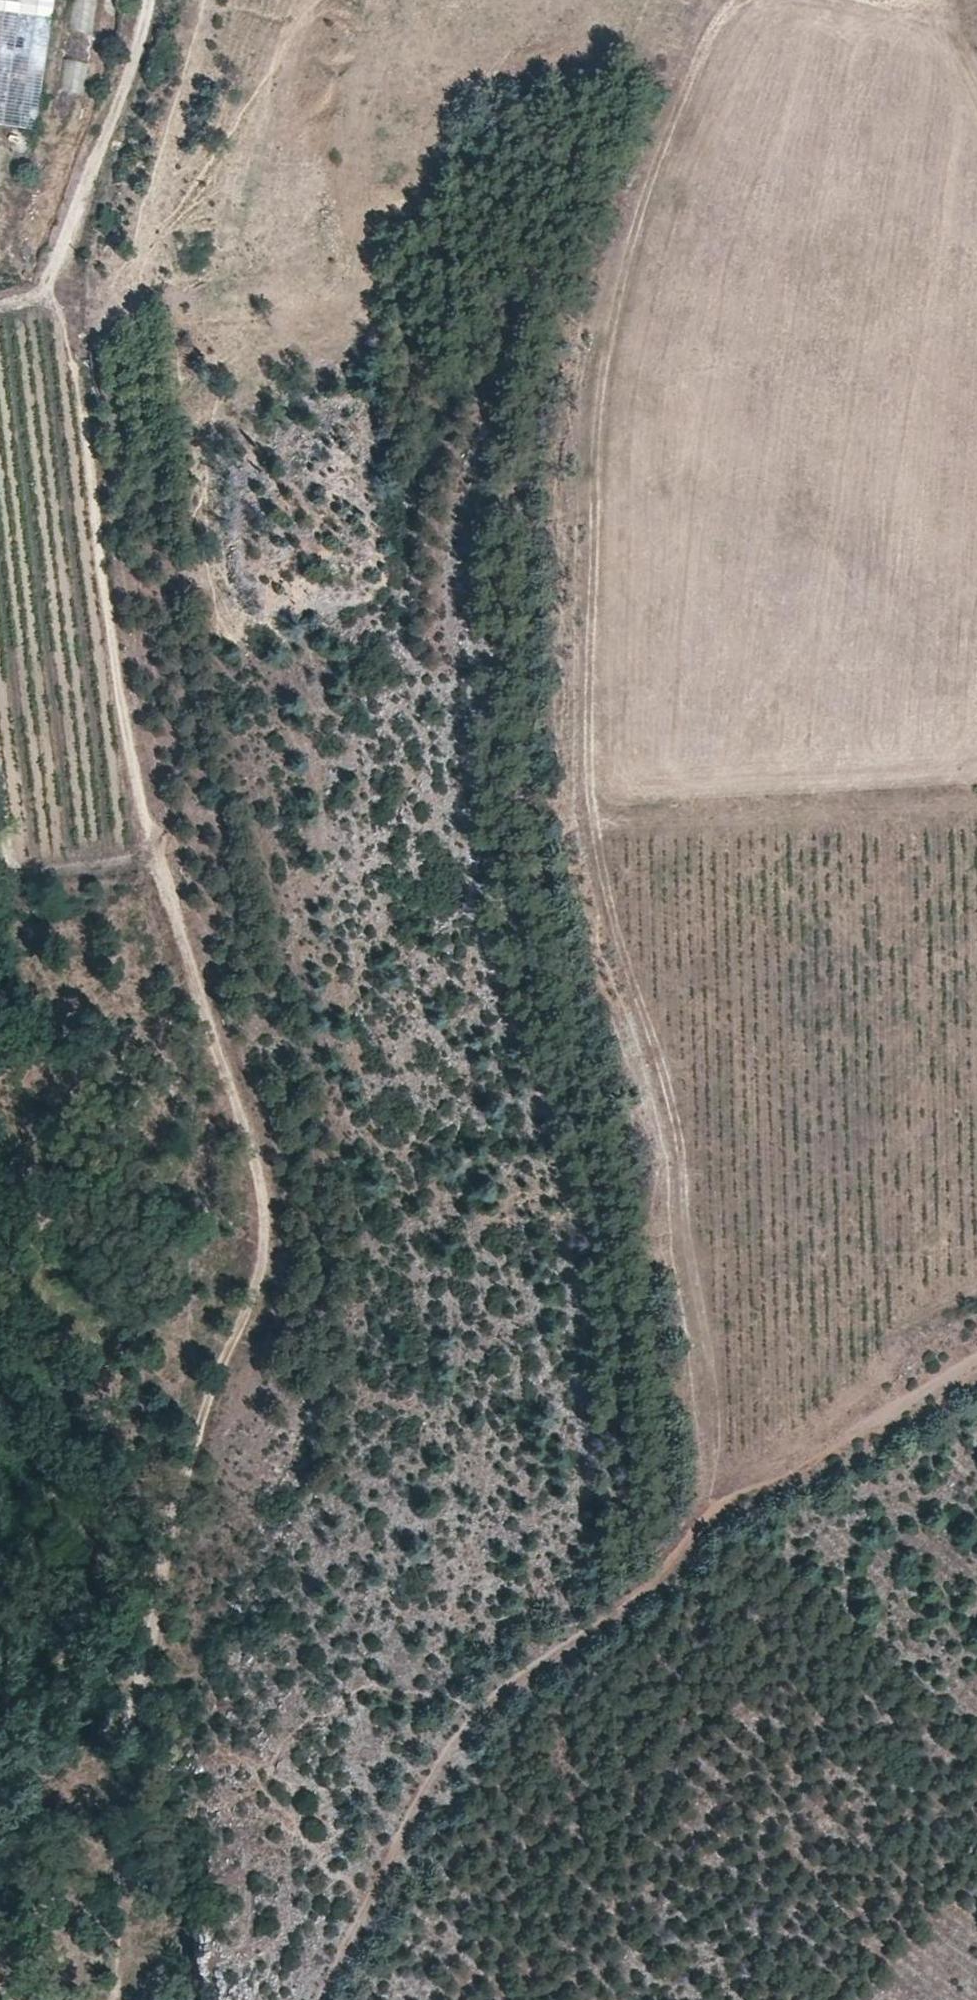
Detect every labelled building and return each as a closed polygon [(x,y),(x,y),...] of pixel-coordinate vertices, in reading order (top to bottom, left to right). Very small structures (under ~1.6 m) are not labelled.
[(37,127),(54,0),(0,0),(0,122),(37,127)]
